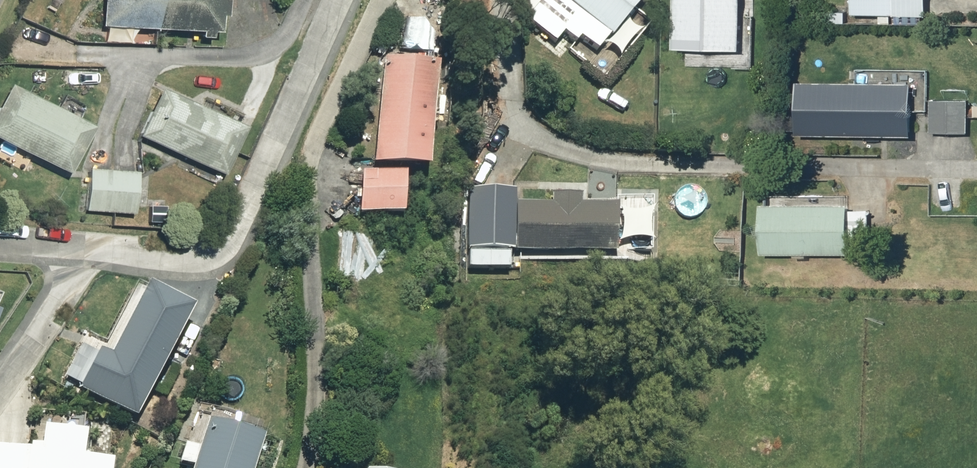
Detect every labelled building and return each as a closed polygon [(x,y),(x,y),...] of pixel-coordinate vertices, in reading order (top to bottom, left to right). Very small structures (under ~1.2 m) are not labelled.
[(103,27),(202,32),(202,38),(213,39),(213,33),(221,33),(222,16),(227,17),(227,0),(105,0),(103,27)] [(528,20),(556,43),(565,33),(577,43),(581,39),(598,52),(611,37),(613,39),(646,0),(545,0),(528,20)] [(678,47),(746,49),(747,0),(679,0),(678,47)] [(796,10),(815,10),(815,0),(796,0),(796,10)] [(855,13),(898,14),(898,0),(855,0),(855,13)] [(384,61),(375,165),(431,169),(439,65),(384,61)] [(802,135),(917,136),(918,83),(802,82),(802,135)] [(0,105),(0,140),(70,175),(93,129),(9,87),(0,105)] [(139,137),(225,176),(247,129),(230,121),(234,113),(204,99),(200,108),(161,90),(139,137)] [(934,132),(972,133),(972,100),(935,100),(934,132)] [(86,211),(135,215),(138,173),(89,170),(86,211)] [(361,214),(404,218),(407,177),(364,174),(361,214)] [(518,204),(517,252),(618,254),(619,205),(582,205),(582,196),(553,196),(553,204),(518,204)] [(765,205),(765,254),(797,254),(797,258),(810,258),(810,254),(853,254),(853,250),(871,250),(871,211),(853,211),(853,205),(765,205)] [(265,441),(209,423),(200,451),(186,446),(180,465),(190,467),(256,467),(265,441)]
